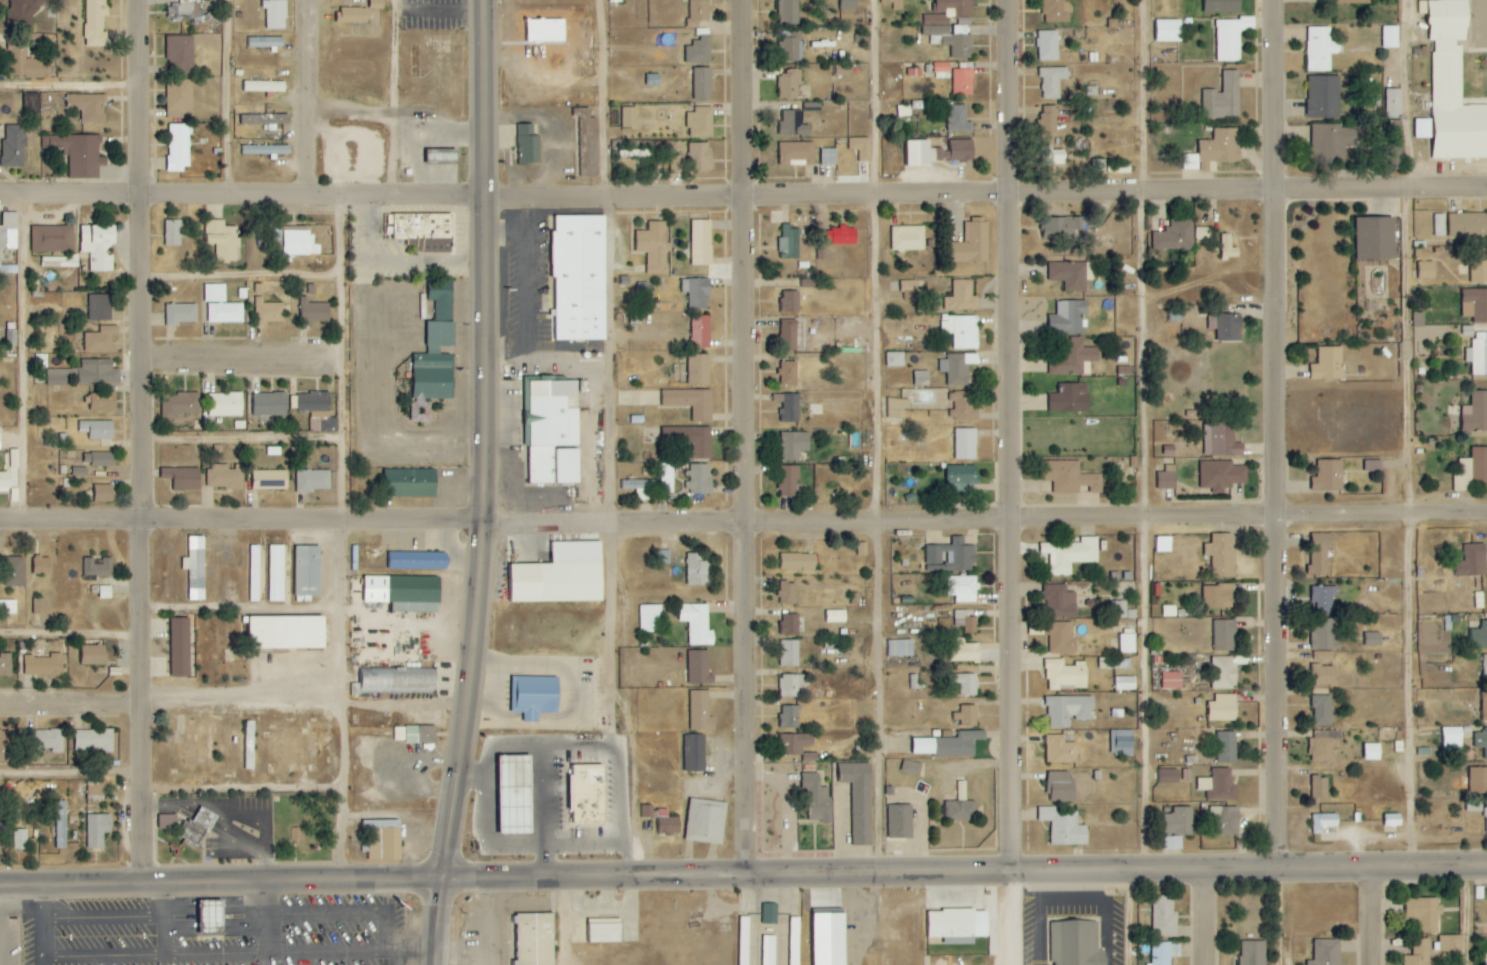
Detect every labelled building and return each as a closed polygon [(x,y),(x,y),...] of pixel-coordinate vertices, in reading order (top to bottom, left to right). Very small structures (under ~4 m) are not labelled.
[(45,28),(44,0),(8,0),(8,28),(45,28)] [(85,47),(107,48),(107,33),(103,33),(104,17),(107,17),(108,0),(86,0),(85,47)] [(179,5),(170,5),(170,20),(200,20),(199,0),(179,0),(179,5)] [(286,30),(286,0),(268,0),(268,1),(264,1),(265,30),(286,30)] [(384,0),(370,0),(369,9),(384,10),(384,0)] [(699,28),(700,20),(710,21),(711,1),(705,1),(705,0),(690,0),(689,28),(699,28)] [(779,24),(799,25),(799,0),(780,0),(779,24)] [(857,11),(857,0),(840,0),(840,10),(857,11)] [(881,3),(892,3),(893,9),(902,9),(902,0),(880,0),(881,3)] [(973,0),(936,0),(936,13),(945,14),(945,18),(973,18),(973,0)] [(1043,23),(1071,22),(1071,3),(1065,3),(1065,0),(1042,0),(1043,23)] [(1241,0),(1204,0),(1204,14),(1241,13),(1241,0)] [(1462,43),(1469,43),(1469,0),(1418,0),(1418,15),(1429,15),(1429,41),(1433,41),(1432,119),(1416,119),(1416,139),(1433,139),(1433,159),(1486,159),(1486,106),(1462,106),(1462,43)] [(368,9),(338,9),(338,23),(368,24),(368,9)] [(952,59),(973,58),(973,35),(967,35),(967,26),(954,26),(954,35),(950,35),(950,22),(939,22),(939,15),(923,16),(924,37),(929,37),(929,46),(951,46),(952,59)] [(1241,62),(1240,31),(1255,31),(1255,19),(1217,19),(1217,62),(1241,62)] [(1182,20),(1155,21),(1155,43),(1182,42),(1182,20)] [(1399,26),(1383,27),(1384,49),(1399,49),(1399,26)] [(1331,28),(1308,27),(1307,72),(1331,72),(1331,54),(1339,54),(1339,42),(1331,42),(1331,28)] [(711,64),(710,29),(700,29),(700,44),(686,44),(686,64),(711,64)] [(1059,61),(1058,31),(1037,32),(1038,62),(1059,61)] [(194,37),(167,37),(168,70),(194,70),(194,37)] [(274,48),(284,48),(283,38),(248,38),(249,48),(274,48)] [(801,39),(781,39),(780,62),(800,62),(801,39)] [(950,63),(933,63),(934,79),(950,79),(950,63)] [(850,77),(850,65),(836,66),(836,77),(850,77)] [(711,68),(694,69),(694,101),(712,100),(711,68)] [(1060,99),(1060,80),(1069,80),(1069,68),(1042,69),(1042,99),(1060,99)] [(974,96),(973,69),(952,70),(953,96),(974,96)] [(801,71),(779,72),(779,99),(798,99),(798,87),(802,87),(801,71)] [(1239,119),(1240,71),(1223,71),(1223,91),(1203,91),(1202,118),(1239,119)] [(1308,118),(1340,119),(1340,77),(1308,76),(1308,118)] [(167,80),(166,119),(176,119),(176,115),(182,115),(182,112),(192,112),(193,81),(167,80)] [(286,82),(243,81),(243,92),(285,93),(286,82)] [(1401,119),(1402,90),(1386,89),(1386,118),(1401,119)] [(24,115),(39,115),(39,94),(24,95),(24,115)] [(82,125),(105,124),(104,104),(107,104),(106,95),(67,96),(67,111),(81,110),(82,125)] [(804,103),(805,112),(821,111),(821,103),(804,103)] [(948,132),(973,132),(973,122),(967,123),(967,106),(948,106),(948,132)] [(1057,106),(1042,106),(1042,133),(1057,133),(1057,106)] [(590,108),(574,108),(574,117),(580,117),(581,177),(597,177),(597,118),(590,118),(590,108)] [(636,108),(621,108),(622,128),(636,128),(636,108)] [(712,108),(696,108),(696,113),(688,113),(688,138),(712,138),(712,108)] [(781,136),(810,135),(810,125),(802,125),(802,110),(781,111),(781,136)] [(238,115),(238,125),(287,125),(287,115),(238,115)] [(1387,129),(1388,141),(1400,140),(1399,121),(1392,121),(1392,128),(1387,129)] [(168,171),(190,171),(189,124),(168,125),(168,171)] [(527,125),(518,125),(519,164),(540,164),(540,137),(527,137),(527,125)] [(1357,128),(1342,128),(1342,125),(1312,125),(1312,158),(1336,158),(1336,145),(1357,144),(1357,128)] [(1,168),(24,168),(23,148),(26,148),(26,126),(6,126),(6,140),(1,140),(1,168)] [(1182,155),(1182,170),(1209,170),(1209,163),(1239,163),(1239,129),(1214,129),(1214,141),(1199,141),(1199,155),(1182,155)] [(99,179),(99,167),(106,167),(106,158),(100,158),(100,136),(42,135),(42,150),(68,150),(68,179),(99,179)] [(871,139),(849,138),(848,150),(859,151),(859,162),(870,162),(871,139)] [(649,157),(649,140),(612,142),(613,151),(618,151),(619,158),(649,157)] [(973,140),(950,141),(951,162),(974,161),(973,140)] [(930,141),(907,141),(908,167),(931,166),(930,141)] [(814,142),(778,143),(779,166),(792,166),(792,165),(815,164),(814,142)] [(689,170),(712,171),(712,144),(689,143),(689,170)] [(287,146),(239,146),(239,155),(287,155),(287,146)] [(1053,146),(1041,146),(1042,166),(1066,165),(1066,150),(1053,151),(1053,146)] [(837,165),(836,149),(821,149),(821,165),(837,165)] [(951,161),(951,150),(935,150),(935,161),(951,161)] [(684,156),(671,156),(670,174),(684,174),(684,156)] [(1106,160),(1092,160),(1091,173),(1105,173),(1106,160)] [(1131,173),(1131,163),(1106,163),(1106,173),(1131,173)] [(2,212),(2,223),(0,223),(0,272),(1,272),(1,250),(8,250),(8,229),(17,229),(18,212),(2,212)] [(452,214),(384,213),(384,238),(407,238),(406,245),(417,245),(417,253),(452,253),(452,214)] [(1486,238),(1486,213),(1449,213),(1449,238),(1486,238)] [(1445,214),(1434,214),(1435,236),(1446,236),(1445,214)] [(555,340),(607,340),(606,215),(554,216),(555,340)] [(1083,218),(1043,217),(1043,238),(1077,238),(1078,230),(1083,230),(1083,218)] [(1395,217),(1357,217),(1357,259),(1395,259),(1395,217)] [(966,243),(953,243),(954,262),(989,261),(988,222),(980,222),(980,219),(966,219),(966,243)] [(1153,233),(1153,250),(1194,249),(1193,219),(1168,219),(1169,232),(1153,233)] [(180,220),(165,220),(166,246),(181,246),(180,220)] [(216,244),(216,261),(238,261),(238,227),(225,227),(225,220),(205,220),(205,244),(216,244)] [(712,220),(692,220),(692,265),(712,265),(712,220)] [(668,275),(668,252),(671,252),(671,243),(667,243),(667,221),(648,221),(648,231),(636,231),(636,253),(648,253),(648,275),(668,275)] [(800,229),(791,229),(792,224),(781,224),(781,259),(799,259),(800,229)] [(113,272),(113,255),(108,255),(108,244),(116,244),(116,225),(80,226),(81,253),(90,253),(90,272),(113,272)] [(74,252),(74,226),(32,227),(32,252),(74,252)] [(891,227),(891,251),(925,250),(924,226),(891,227)] [(857,245),(856,227),(829,228),(830,246),(857,245)] [(1196,240),(1214,241),(1214,228),(1196,227),(1196,240)] [(283,255),(321,255),(321,245),(312,245),(312,230),(273,229),(273,240),(283,240),(283,255)] [(1220,259),(1239,259),(1239,247),(1232,247),(1232,234),(1221,234),(1220,259)] [(1471,249),(1471,283),(1486,283),(1486,249),(1471,249)] [(41,267),(78,268),(78,254),(69,254),(68,258),(42,257),(41,267)] [(1436,278),(1436,261),(1418,262),(1419,279),(1436,278)] [(1049,281),(1064,281),(1065,292),(1086,292),(1086,280),(1094,280),(1093,262),(1049,263),(1049,281)] [(689,309),(710,309),(710,279),(683,279),(682,293),(689,293),(689,309)] [(918,300),(917,280),(902,281),(902,301),(918,300)] [(978,310),(978,296),(973,296),(972,280),(953,280),(953,297),(944,297),(944,311),(978,310)] [(453,281),(428,281),(428,301),(435,301),(435,318),(453,318),(453,281)] [(226,284),(205,284),(204,302),(225,303),(226,284)] [(1463,289),(1463,317),(1474,317),(1474,323),(1486,323),(1486,289),(1463,289)] [(782,313),(800,312),(799,291),(782,291),(782,313)] [(89,320),(111,321),(111,295),(89,295),(89,320)] [(1368,311),(1383,313),(1384,296),(1369,295),(1368,311)] [(284,303),(263,303),(263,297),(255,297),(255,325),(284,325),(284,303)] [(330,322),(329,302),(308,303),(308,297),(300,297),(301,327),(313,326),(313,322),(330,322)] [(1087,301),(1058,300),(1057,315),(1051,315),(1050,333),(1082,334),(1083,313),(1087,313),(1087,301)] [(243,303),(207,303),(207,322),(243,323),(243,303)] [(166,327),(179,327),(179,322),(197,323),(197,304),(166,304),(166,327)] [(1168,310),(1168,322),(1183,322),(1183,310),(1168,310)] [(1414,327),(1426,326),(1425,312),(1414,312),(1414,327)] [(1217,313),(1209,313),(1208,329),(1216,330),(1217,313)] [(1218,314),(1218,341),(1242,342),(1242,314),(1218,314)] [(710,348),(710,316),(692,315),(692,347),(710,348)] [(979,316),(941,316),(941,334),(952,334),(952,349),(978,349),(979,316)] [(799,350),(799,321),(781,320),(780,350),(799,350)] [(452,400),(452,355),(440,354),(440,347),(454,347),(454,322),(427,322),(426,362),(413,361),(412,422),(430,422),(430,399),(452,400)] [(84,352),(112,352),(112,334),(118,335),(118,326),(99,326),(99,333),(84,333),(84,352)] [(1474,332),(1474,348),(1465,348),(1465,362),(1471,362),(1471,375),(1486,375),(1486,332),(1474,332)] [(1049,375),(1084,374),(1084,362),(1099,362),(1098,347),(1083,348),(1082,338),(1065,338),(1066,351),(1049,352),(1049,375)] [(1310,365),(1311,380),(1344,379),(1343,346),(1318,347),(1319,364),(1310,365)] [(904,352),(886,353),(886,367),(904,366),(904,352)] [(978,354),(947,355),(947,360),(939,360),(939,372),(947,372),(948,386),(969,385),(969,365),(978,364),(978,354)] [(710,355),(689,355),(688,384),(710,385),(710,355)] [(111,359),(78,360),(79,384),(120,383),(119,369),(111,369),(111,359)] [(797,362),(779,362),(780,386),(798,385),(797,362)] [(68,370),(47,370),(47,386),(68,386),(68,370)] [(929,371),(914,371),(914,386),(929,386),(929,371)] [(579,381),(525,381),(525,419),(524,419),(524,446),(530,446),(530,483),(580,483),(580,448),(579,448),(579,381)] [(1089,383),(1062,384),(1062,393),(1050,393),(1050,412),(1089,412),(1089,383)] [(178,413),(199,414),(200,393),(174,393),(174,388),(162,388),(162,417),(178,418),(178,413)] [(662,407),(692,406),(692,423),(712,422),(712,389),(662,391),(662,407)] [(1471,391),(1471,406),(1463,406),(1463,431),(1486,431),(1486,391),(1471,391)] [(90,412),(116,411),(115,392),(90,393),(90,412)] [(298,392),(298,412),(310,413),(310,418),(322,419),(322,432),(337,432),(337,418),(329,418),(329,393),(298,392)] [(973,392),(952,392),(952,420),(979,420),(979,408),(974,408),(973,392)] [(208,416),(242,417),(242,394),(209,393),(208,416)] [(254,416),(287,416),(287,393),(253,393),(254,416)] [(774,402),(781,402),(782,423),(801,423),(800,394),(774,395),(774,402)] [(904,409),(910,408),(910,398),(888,399),(888,418),(904,418),(904,409)] [(78,422),(78,432),(88,432),(88,440),(113,440),(113,421),(78,422)] [(1244,456),(1245,443),(1235,443),(1235,423),(1205,422),(1205,455),(1244,456)] [(711,427),(663,428),(663,438),(688,438),(688,459),(712,459),(711,427)] [(977,428),(955,428),(955,459),(977,459),(977,428)] [(799,461),(799,453),(809,453),(810,433),(781,432),(780,461),(799,461)] [(1472,447),(1472,459),(1459,459),(1460,474),(1453,474),(1454,491),(1474,491),(1474,487),(1486,487),(1486,447),(1472,447)] [(113,465),(113,452),(84,453),(84,466),(113,465)] [(1343,460),(1317,460),(1317,478),(1312,478),(1312,491),(1343,491),(1343,460)] [(1383,461),(1365,460),(1365,472),(1383,472),(1383,461)] [(1054,493),(1080,493),(1080,486),(1090,486),(1090,493),(1103,493),(1103,474),(1080,475),(1080,461),(1040,461),(1040,481),(1053,481),(1054,493)] [(1233,466),(1233,461),(1200,462),(1201,489),(1213,489),(1213,491),(1232,490),(1232,484),(1247,484),(1247,466),(1233,466)] [(243,488),(243,464),(235,464),(235,466),(206,467),(207,489),(243,488)] [(674,464),(660,464),(659,493),(673,493),(674,464)] [(711,464),(688,464),(688,478),(687,478),(687,494),(711,494),(711,464)] [(977,465),(947,466),(948,489),(978,487),(977,465)] [(1158,472),(1158,489),(1176,489),(1176,465),(1165,465),(1165,472),(1158,472)] [(781,466),(780,496),(798,497),(798,467),(781,466)] [(161,468),(161,479),(173,479),(173,491),(200,491),(200,469),(161,468)] [(436,497),(437,470),(384,469),(384,497),(436,497)] [(330,470),(296,471),(296,491),(330,491),(330,470)] [(287,489),(288,471),(252,471),(252,488),(287,489)] [(0,472),(0,492),(10,491),(10,472),(0,472)] [(655,480),(621,481),(621,490),(655,489),(655,480)] [(113,485),(94,485),(94,503),(113,502),(113,485)] [(1234,533),(1212,534),(1213,544),(1205,544),(1205,556),(1212,556),(1213,578),(1236,577),(1234,533)] [(1328,575),(1328,549),(1333,549),(1334,534),(1311,534),(1310,575),(1328,575)] [(182,570),(188,570),(189,601),(205,600),(204,537),(188,537),(189,558),(182,558),(182,570)] [(1099,537),(1081,537),(1081,544),(1040,543),(1040,554),(1051,554),(1050,576),(1072,576),(1072,563),(1098,563),(1099,537)] [(1172,537),(1155,537),(1155,552),(1172,552),(1172,537)] [(511,602),(602,601),(602,542),(551,542),(551,564),(511,564),(511,602)] [(867,543),(858,543),(857,555),(867,556),(867,543)] [(1465,544),(1465,561),(1457,561),(1457,576),(1486,575),(1486,568),(1486,544),(1465,544)] [(283,545),(268,546),(269,602),(284,602),(283,545)] [(321,596),(320,546),(295,546),(296,603),(311,602),(311,596),(321,596)] [(447,570),(448,553),(389,552),(389,569),(447,570)] [(709,585),(709,562),(698,562),(698,553),(687,553),(687,585),(709,585)] [(780,571),(816,570),(816,554),(780,555),(780,571)] [(50,576),(51,557),(34,557),(33,575),(50,576)] [(6,587),(25,587),(25,558),(5,558),(6,587)] [(83,576),(112,577),(113,559),(84,558),(83,576)] [(977,603),(977,577),(948,576),(947,596),(955,596),(954,602),(977,603)] [(440,577),(364,577),(364,602),(392,603),(392,612),(440,612),(440,577)] [(796,584),(779,584),(779,605),(796,604),(796,584)] [(1077,592),(1067,593),(1067,585),(1047,585),(1047,617),(1077,617),(1077,592)] [(1204,585),(1204,608),(1235,608),(1235,585),(1204,585)] [(99,599),(112,599),(111,586),(99,587),(99,599)] [(1337,613),(1336,586),(1312,587),(1312,613),(1337,613)] [(32,599),(33,615),(43,615),(43,599),(32,599)] [(16,601),(0,601),(0,615),(16,615),(16,601)] [(689,645),(714,645),(714,631),(708,631),(708,604),(679,605),(679,622),(689,622),(689,645)] [(661,606),(640,606),(640,633),(662,632),(661,606)] [(1164,617),(1176,617),(1177,606),(1164,606),(1164,617)] [(826,623),(846,623),(846,611),(825,611),(826,623)] [(977,618),(964,617),(964,611),(955,611),(954,630),(964,630),(964,634),(977,634),(977,618)] [(799,636),(799,615),(782,614),(782,635),(799,636)] [(325,617),(250,616),(249,649),(325,649),(325,617)] [(171,678),(190,677),(189,618),(170,619),(171,678)] [(1335,619),(1312,620),(1313,650),(1341,650),(1340,640),(1336,640),(1335,619)] [(1236,620),(1214,620),(1215,651),(1237,651),(1236,620)] [(1481,621),(1481,629),(1471,630),(1472,649),(1486,648),(1486,621),(1481,621)] [(1074,654),(1075,622),(1050,622),(1049,654),(1074,654)] [(1382,633),(1366,633),(1366,647),(1383,647),(1382,633)] [(1119,653),(1136,653),(1135,634),(1118,634),(1119,653)] [(965,639),(950,638),(950,662),(980,662),(980,644),(965,643),(965,639)] [(799,666),(799,640),(780,640),(780,666),(799,666)] [(913,640),(886,641),(886,657),(913,657),(913,640)] [(105,646),(81,646),(81,665),(105,665),(105,646)] [(689,684),(714,684),(714,675),(709,675),(708,651),(688,651),(689,684)] [(11,676),(11,653),(0,654),(0,676),(11,676)] [(24,657),(24,676),(62,676),(62,653),(50,654),(50,657),(24,657)] [(1212,689),(1236,690),(1236,657),(1212,656),(1212,689)] [(1047,691),(1061,691),(1061,688),(1087,688),(1087,662),(1075,662),(1075,666),(1064,667),(1064,659),(1046,660),(1047,691)] [(1337,686),(1336,666),(1313,667),(1313,687),(1337,686)] [(360,693),(436,694),(436,669),(360,668),(360,693)] [(1162,690),(1183,689),(1182,672),(1161,673),(1162,690)] [(950,675),(950,684),(959,684),(960,696),(978,695),(977,674),(950,675)] [(804,697),(804,675),(779,676),(780,697),(804,697)] [(559,678),(512,677),(511,713),(523,714),(523,722),(539,722),(539,713),(558,714),(559,678)] [(1136,677),(1115,677),(1115,690),(1136,690),(1136,677)] [(690,731),(714,731),(715,717),(709,717),(709,691),(690,691),(690,731)] [(1237,721),(1237,695),(1215,695),(1215,702),(1209,702),(1209,722),(1237,721)] [(1332,695),(1313,696),(1314,725),(1332,725),(1332,695)] [(1094,721),(1093,696),(1047,697),(1048,729),(1071,728),(1071,721),(1094,721)] [(977,705),(960,706),(960,713),(954,713),(954,721),(961,720),(961,726),(977,726),(977,705)] [(799,729),(799,707),(781,706),(781,728),(799,729)] [(254,725),(245,724),(244,770),(253,770),(254,725)] [(436,727),(406,726),(406,744),(436,745),(436,727)] [(405,741),(405,728),(394,727),(394,741),(405,741)] [(1463,728),(1442,727),(1442,748),(1463,749),(1463,728)] [(1486,760),(1486,728),(1484,728),(1484,734),(1477,735),(1478,748),(1485,748),(1485,760),(1486,760)] [(75,731),(75,752),(114,751),(113,730),(75,731)] [(1111,756),(1133,756),(1134,731),(1111,730),(1111,756)] [(1312,762),(1332,763),(1333,748),(1341,749),(1341,731),(1313,730),(1312,762)] [(0,731),(0,762),(9,762),(9,731),(0,731)] [(63,753),(63,731),(27,731),(27,750),(52,750),(52,753),(63,753)] [(975,756),(975,740),(985,740),(985,731),(958,731),(958,738),(913,738),(913,756),(975,756)] [(1237,732),(1217,732),(1218,763),(1237,763),(1237,732)] [(685,772),(705,772),(705,734),(684,735),(685,772)] [(813,734),(779,735),(780,756),(803,755),(802,746),(813,746),(813,734)] [(320,735),(308,735),(309,775),(321,775),(320,735)] [(1077,763),(1077,742),(1065,742),(1065,735),(1048,735),(1047,763),(1077,763)] [(1380,744),(1364,744),(1365,761),(1381,760),(1380,744)] [(802,762),(818,761),(818,753),(802,754),(802,762)] [(532,756),(501,756),(502,783),(501,783),(502,834),(533,834),(532,756)] [(920,775),(922,764),(903,760),(901,772),(920,775)] [(873,846),(871,763),(840,764),(840,783),(852,783),(853,846),(873,846)] [(572,823),(605,823),(604,765),(571,765),(572,823)] [(1470,768),(1470,793),(1486,793),(1486,768),(1470,768)] [(1196,791),(1207,790),(1208,801),(1237,800),(1237,784),(1233,784),(1232,769),(1212,769),(1212,779),(1196,779),(1196,791)] [(1179,783),(1179,770),(1159,770),(1160,784),(1179,783)] [(1049,802),(1074,802),(1074,771),(1049,772),(1049,802)] [(819,773),(802,773),(802,790),(808,790),(808,822),(832,822),(831,787),(820,787),(819,773)] [(1329,777),(1312,777),(1312,797),(1329,797),(1329,777)] [(104,783),(88,783),(87,798),(104,798),(104,783)] [(958,800),(966,799),(965,785),(957,785),(958,800)] [(723,845),(727,803),(689,799),(685,841),(723,845)] [(1482,812),(1482,799),(1467,799),(1467,812),(1482,812)] [(945,801),(945,821),(975,822),(976,802),(945,801)] [(66,802),(55,802),(55,849),(66,849),(66,802)] [(642,819),(653,818),(653,805),(642,806),(642,819)] [(913,839),(913,806),(889,805),(888,839),(913,839)] [(1193,808),(1169,807),(1168,835),(1193,836),(1193,808)] [(1239,836),(1239,808),(1210,807),(1209,835),(1239,836)] [(193,822),(187,820),(181,838),(203,846),(215,814),(199,808),(193,822)] [(1078,813),(1056,812),(1056,808),(1039,808),(1038,822),(1051,822),(1051,845),(1088,846),(1088,826),(1078,826),(1078,813)] [(659,834),(681,834),(680,817),(668,818),(668,809),(659,810),(659,834)] [(1339,814),(1312,814),(1311,834),(1324,835),(1324,827),(1339,827),(1339,814)] [(1384,827),(1402,826),(1402,814),(1384,815),(1384,827)] [(87,815),(87,849),(103,849),(103,834),(111,834),(111,815),(87,815)] [(177,816),(159,815),(159,828),(177,829),(177,816)] [(369,861),(401,860),(400,820),(362,821),(363,831),(368,831),(369,861)] [(28,830),(14,830),(13,851),(28,852),(28,830)] [(1182,850),(1182,837),(1164,838),(1165,850),(1182,850)] [(1174,897),(1154,896),(1153,937),(1177,938),(1178,912),(1174,912),(1174,897)] [(1438,899),(1407,898),(1406,920),(1422,920),(1421,933),(1438,933),(1438,915),(1443,916),(1443,905),(1438,905),(1438,899)] [(224,901),(200,901),(200,936),(225,935),(224,901)] [(777,925),(778,904),(763,904),(763,925),(777,925)] [(927,939),(953,939),(953,942),(974,942),(974,938),(988,938),(988,911),(927,911),(927,939)] [(554,914),(517,915),(517,963),(513,963),(513,964),(555,964),(554,914)] [(845,914),(814,915),(814,964),(846,964),(845,914)] [(750,917),(741,917),(739,964),(749,964),(750,917)] [(801,918),(791,917),(790,964),(800,964),(801,918)] [(622,943),(621,919),(589,920),(589,943),(622,943)] [(1052,921),(1051,964),(1056,964),(1106,964),(1106,951),(1099,951),(1099,922),(1052,921)] [(1462,935),(1439,936),(1439,952),(1462,952),(1462,935)] [(777,936),(763,936),(763,964),(776,964),(777,936)] [(1341,940),(1315,939),(1314,961),(1306,961),(1306,964),(1341,964),(1341,940)] [(1413,939),(1413,956),(1403,956),(1404,964),(1436,964),(1436,961),(1430,961),(1429,939),(1413,939)] [(1266,942),(1241,942),(1240,964),(1266,964),(1266,942)] [(1173,957),(1180,958),(1180,943),(1151,943),(1151,964),(1147,964),(1173,964),(1173,957)]
